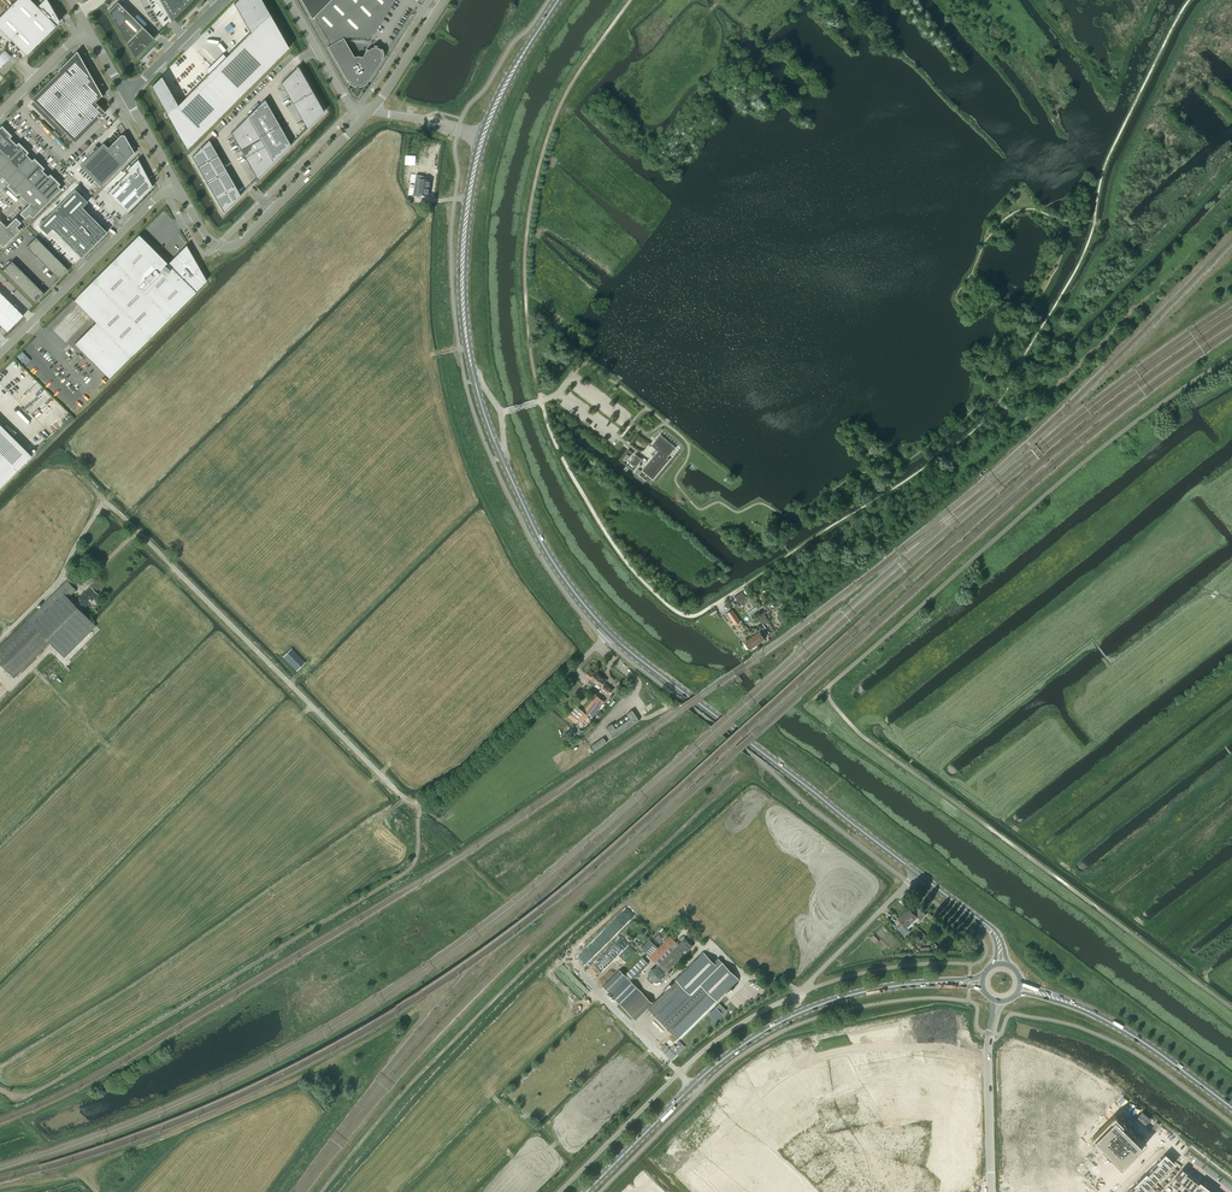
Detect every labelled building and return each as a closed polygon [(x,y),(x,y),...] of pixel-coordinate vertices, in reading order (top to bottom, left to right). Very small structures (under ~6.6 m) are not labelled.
[(0,16),(0,28),(26,55),(27,54),(56,25),(59,21),(58,18),(48,0),(39,0),(35,4),(32,1),(31,0),(16,0),(0,16)] [(151,86),(187,149),(289,47),(269,13),(262,0),(237,0),(234,3),(250,32),(178,104),(161,76),(151,86)] [(172,20),(174,18),(192,0),(161,0),(172,20)] [(312,19),(314,16),(330,44),(327,46),(347,80),(348,80),(350,82),(352,84),(355,85),(357,85),(360,85),(363,84),(365,82),(366,80),(368,81),(382,59),(381,58),(381,55),(381,53),(381,51),(379,49),(377,47),(375,47),(372,47),(370,48),(368,50),(367,49),(362,57),(359,56),(356,56),(354,57),(343,38),(344,37),(371,37),(395,0),(301,0),(312,19)] [(118,2),(109,11),(135,57),(154,38),(153,37),(118,2)] [(0,55),(0,65),(1,66),(10,58),(3,51),(0,55)] [(75,142),(99,118),(105,112),(95,102),(102,95),(83,62),(81,63),(73,54),(58,70),(59,71),(31,98),(75,142)] [(298,66),(281,83),(285,90),(305,79),(298,66)] [(305,79),(285,90),(289,96),(309,85),(305,79)] [(309,85),(289,96),(293,103),(313,91),(309,85)] [(313,91),(293,103),(296,109),(316,98),(313,91)] [(316,98),(296,109),(300,116),(320,104),(316,98)] [(265,99),(248,116),(253,124),(273,113),(265,99)] [(320,104),(300,116),(306,127),(307,128),(324,111),(320,104)] [(273,113),(253,124),(256,131),(276,119),(273,113)] [(248,116),(231,133),(236,142),(256,131),(253,124),(248,116)] [(276,119),(256,131),(260,137),(280,126),(276,119)] [(48,176),(42,170),(44,168),(34,158),(32,160),(26,154),(28,152),(18,142),(16,144),(9,137),(11,135),(2,126),(0,127),(0,179),(1,179),(3,177),(9,183),(7,186),(16,195),(19,193),(29,204),(20,213),(25,218),(29,214),(33,217),(61,189),(58,186),(60,184),(50,174),(48,176)] [(280,126),(260,137),(261,139),(264,144),(284,132),(280,126)] [(256,131),(236,142),(241,150),(261,139),(260,137),(256,131)] [(284,132),(264,144),(265,147),(267,150),(287,138),(284,132)] [(103,143),(80,166),(101,186),(134,153),(124,135),(121,135),(108,147),(103,143)] [(287,138),(267,150),(270,154),(274,161),(291,144),(290,143),(287,138)] [(209,139),(192,156),(198,166),(218,155),(209,139)] [(261,139),(241,150),(245,158),(265,147),(264,144),(261,139)] [(265,147),(245,158),(250,166),(270,154),(267,150),(265,147)] [(270,154),(250,166),(256,177),(257,178),(274,161),(270,154)] [(218,155),(198,166),(202,174),(222,163),(218,155)] [(407,155),(406,159),(412,160),(412,164),(415,164),(416,157),(407,155)] [(108,193),(127,212),(152,186),(138,159),(127,170),(129,172),(108,193)] [(222,163),(202,174),(207,182),(227,171),(222,163)] [(227,171),(207,182),(211,190),(232,179),(227,171)] [(416,174),(415,185),(430,187),(431,180),(423,178),(423,175),(416,174)] [(232,179),(211,190),(216,198),(236,187),(232,179)] [(415,185),(413,196),(420,197),(421,194),(429,195),(430,187),(415,185)] [(236,187),(216,198),(223,212),(240,195),(240,193),(236,187)] [(107,232),(82,207),(87,201),(75,189),(38,225),(47,234),(52,228),(82,257),(107,232)] [(10,223),(6,227),(0,220),(0,246),(2,248),(20,230),(17,227),(21,223),(16,217),(10,223)] [(74,343),(109,378),(206,280),(186,245),(173,258),(170,261),(168,264),(139,234),(73,300),(95,321),(74,343)] [(68,269),(48,249),(36,237),(26,246),(59,279),(68,269)] [(44,293),(12,261),(2,270),(35,303),(44,293)] [(0,304),(0,308),(2,310),(10,302),(6,298),(0,304)] [(10,302),(2,310),(6,315),(15,306),(11,303),(10,302)] [(15,306),(6,315),(11,319),(19,311),(15,306)] [(19,311),(11,319),(15,323),(23,315),(19,311)] [(0,321),(0,325),(2,327),(11,319),(6,315),(0,321)] [(11,319),(2,327),(7,332),(15,323),(11,319)] [(32,455),(0,424),(0,487),(32,455)] [(659,451),(643,470),(653,479),(669,459),(667,457),(675,447),(660,435),(652,445),(659,451)] [(630,461),(636,466),(642,459),(636,455),(630,461)] [(68,597),(76,590),(66,580),(27,620),(0,646),(0,664),(13,678),(49,642),(64,657),(96,626),(81,611),(91,601),(97,594),(90,587),(73,603),(68,597)] [(732,609),(727,613),(735,625),(740,621),(732,609)] [(760,632),(752,637),(758,645),(765,639),(760,632)] [(758,645),(752,637),(744,642),(750,650),(758,645)] [(291,648),(283,657),(297,671),(305,662),(291,648)] [(590,670),(585,675),(590,679),(595,683),(601,675),(596,671),(594,673),(590,670)] [(601,675),(595,683),(601,687),(600,688),(605,691),(607,693),(609,694),(613,689),(606,685),(607,684),(604,682),(607,679),(601,675)] [(588,710),(593,715),(604,701),(598,697),(588,710)] [(570,713),(578,720),(584,712),(576,706),(570,713)] [(612,723),(606,727),(613,738),(639,720),(632,709),(627,713),(627,714),(630,718),(625,721),(620,725),(615,728),(613,724),(612,723)] [(568,732),(573,737),(577,732),(572,728),(568,732)] [(591,746),(594,750),(607,742),(603,737),(591,746)] [(903,913),(912,922),(917,916),(921,920),(926,915),(917,906),(912,911),(908,908),(903,913)] [(907,927),(912,922),(903,913),(898,918),(901,922),(897,927),(905,936),(910,930),(907,927)] [(651,969),(648,976),(654,982),(661,980),(663,975),(668,970),(693,945),(685,938),(673,949),(671,947),(676,941),(670,935),(665,940),(665,941),(658,948),(650,956),(650,957),(655,962),(658,965),(654,968),(651,969)] [(652,942),(644,950),(650,956),(658,948),(652,942)] [(677,980),(648,1008),(677,1038),(712,1003),(716,999),(717,1000),(723,994),(739,979),(718,958),(713,962),(703,952),(676,979),(677,980)] [(648,963),(643,957),(625,974),(628,977),(631,980),(648,963)] [(620,969),(603,986),(610,994),(628,977),(625,974),(620,969)] [(631,980),(628,977),(610,994),(624,1008),(641,991),(631,980)] [(624,1008),(635,1020),(652,1002),(641,991),(624,1008)] [(1116,1119),(1097,1138),(1122,1164),(1142,1144),(1116,1119)] [(1165,1154),(1161,1158),(1170,1167),(1174,1162),(1165,1154)] [(1161,1158),(1157,1162),(1166,1170),(1170,1167),(1161,1158)] [(1157,1162),(1154,1166),(1162,1174),(1163,1174),(1166,1170),(1157,1162)] [(1154,1166),(1150,1169),(1159,1179),(1160,1180),(1164,1176),(1163,1174),(1162,1174),(1154,1166)] [(1182,1168),(1174,1179),(1179,1183),(1180,1182),(1187,1172),(1182,1168)] [(1150,1169),(1146,1173),(1155,1182),(1155,1183),(1159,1179),(1150,1169)] [(1187,1172),(1180,1182),(1184,1185),(1191,1175),(1187,1172)] [(1146,1173),(1142,1177),(1151,1186),(1155,1182),(1146,1173)] [(1184,1185),(1183,1186),(1188,1189),(1196,1179),(1191,1175),(1184,1185)] [(1142,1177),(1138,1181),(1149,1191),(1153,1187),(1151,1186),(1142,1177)] [(1188,1189),(1191,1191),(1192,1191),(1198,1184),(1200,1182),(1196,1179),(1188,1189)] [(1135,1185),(1142,1191),(1148,1191),(1149,1191),(1138,1181),(1135,1185)] [(1192,1191),(1199,1191),(1205,1185),(1200,1182),(1198,1184),(1192,1191)]
